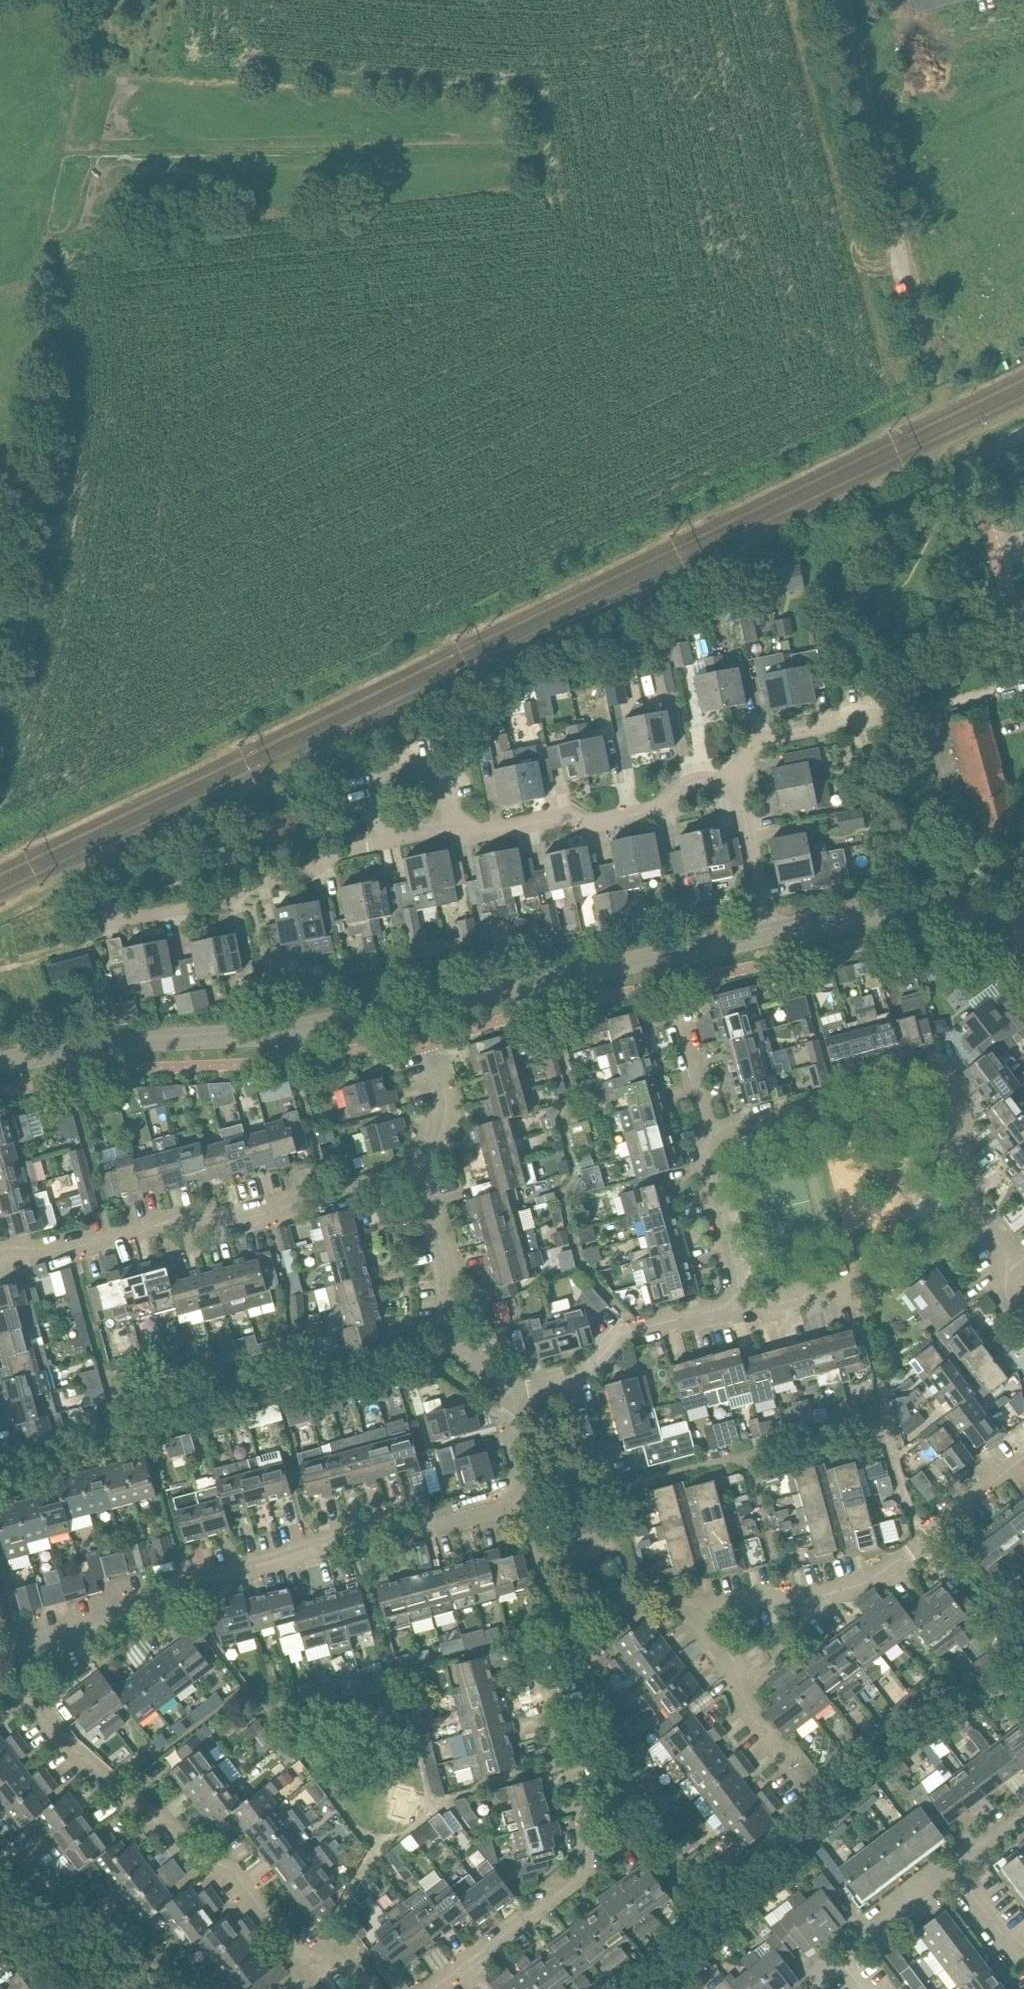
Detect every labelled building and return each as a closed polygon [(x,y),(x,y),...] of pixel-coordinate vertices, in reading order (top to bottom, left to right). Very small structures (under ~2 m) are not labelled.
[(918,12),(960,0),(914,0),(918,12)] [(766,573),(770,593),(805,586),(801,566),(766,573)] [(775,614),(780,637),(793,634),(790,618),(784,619),(783,612),(775,614)] [(741,619),(746,643),(758,640),(753,617),(741,619)] [(741,619),(730,622),(734,645),(746,643),(741,619)] [(672,644),(677,668),(692,665),(687,641),(672,644)] [(792,653),(783,655),(794,707),(816,702),(808,666),(795,669),(792,653)] [(714,656),(724,709),(746,704),(739,668),(725,671),(722,655),(714,656)] [(794,707),(783,655),(775,656),(778,672),(765,675),(772,711),(794,707)] [(724,709),(714,656),(706,658),(709,674),(695,677),(703,713),(724,709)] [(670,661),(653,665),(659,695),(676,691),(670,661)] [(620,671),(603,675),(604,684),(605,688),(607,697),(609,708),(621,705),(617,689),(625,687),(622,671),(620,671)] [(537,699),(538,700),(541,718),(555,716),(551,696),(537,699)] [(542,722),(541,718),(538,700),(524,703),(528,725),(542,722)] [(949,720),(974,810),(978,809),(985,835),(1018,826),(986,710),(949,720)] [(646,715),(653,751),(675,747),(668,711),(646,715)] [(631,756),(653,751),(646,715),(624,720),(631,756)] [(586,723),(578,725),(588,777),(610,772),(603,736),(589,739),(586,723)] [(588,777),(578,725),(569,726),(573,742),(559,745),(567,781),(588,777)] [(485,726),(474,729),(481,763),(492,761),(485,726)] [(524,802),(545,798),(538,761),(524,764),(521,748),(513,750),(524,802)] [(784,755),(786,767),(773,770),(776,783),(760,787),(762,795),(827,782),(826,781),(813,783),(810,768),(822,766),(819,748),(784,755)] [(524,802),(513,750),(505,752),(508,768),(494,770),(502,807),(524,802)] [(762,795),(763,803),(779,800),(782,813),(817,806),(818,809),(832,806),(827,782),(762,795)] [(866,826),(862,810),(837,815),(841,831),(866,826)] [(723,827),(702,831),(709,868),(731,863),(723,827)] [(698,884),(712,881),(709,868),(702,831),(680,836),(687,872),(695,871),(698,884)] [(633,837),(640,874),(662,869),(655,833),(633,837)] [(771,840),(775,862),(827,852),(825,843),(810,847),(807,833),(771,840)] [(605,874),(609,893),(614,918),(631,915),(624,877),(640,874),(633,837),(611,842),(617,871),(605,874)] [(588,846),(566,851),(576,903),(585,901),(581,886),(595,883),(588,846)] [(518,848),(496,853),(507,905),(515,903),(512,887),(525,884),(518,848)] [(449,850),(427,854),(437,907),(459,902),(449,850)] [(568,905),(576,903),(566,851),(544,855),(551,892),(565,889),(568,905)] [(828,852),(827,852),(775,862),(779,884),(810,878),(812,889),(834,884),(828,852)] [(507,905),(496,853),(474,857),(481,887),(484,903),(484,904),(498,901),(499,906),(507,905)] [(414,895),(417,911),(437,907),(427,854),(405,859),(412,895),(414,895)] [(378,918),(392,916),(385,879),(363,884),(373,936),(381,934),(378,918)] [(373,936),(363,884),(341,888),(350,935),(364,932),(365,938),(373,936)] [(484,903),(481,887),(469,890),(472,906),(484,903)] [(614,918),(609,893),(594,896),(599,921),(614,918)] [(696,894),(680,897),(684,921),(700,918),(696,894)] [(684,921),(680,897),(664,900),(669,924),(684,921)] [(752,907),(750,899),(734,902),(736,910),(752,907)] [(297,905),(308,957),(316,956),(316,955),(334,951),(334,947),(340,946),(338,933),(337,927),(325,930),(319,901),(297,905)] [(556,904),(542,907),(548,932),(561,929),(556,904)] [(271,947),(274,964),(308,957),(297,905),(275,910),(282,945),(271,947)] [(423,941),(417,911),(404,913),(406,924),(410,944),(423,941)] [(394,927),(406,924),(404,913),(392,916),(394,927)] [(463,940),(478,936),(474,914),(458,917),(463,940)] [(338,933),(346,932),(343,920),(335,922),(337,927),(338,933)] [(516,934),(528,935),(529,926),(518,924),(516,934)] [(214,939),(221,975),(243,970),(235,934),(214,939)] [(145,944),(156,996),(164,995),(161,979),(174,976),(167,940),(161,941),(160,937),(146,940),(147,944),(145,944)] [(199,979),(221,975),(214,939),(192,943),(199,979)] [(156,996),(145,944),(123,949),(126,961),(109,964),(115,985),(130,982),(131,985),(144,982),(147,998),(156,996)] [(899,959),(901,967),(911,964),(909,956),(899,959)] [(50,968),(54,981),(93,970),(89,957),(50,968)] [(936,967),(928,958),(916,970),(924,978),(936,967)] [(820,972),(808,974),(810,982),(811,986),(834,981),(831,970),(831,969),(820,972)] [(799,974),(789,977),(792,989),(803,986),(799,974)] [(261,999),(256,979),(240,983),(244,1002),(261,999)] [(713,1021),(760,1008),(756,996),(764,994),(761,984),(713,997),(716,1009),(711,1010),(713,1021)] [(1010,1038),(1016,1033),(1023,1027),(1023,1012),(1007,989),(961,1024),(970,1036),(962,1042),(970,1052),(993,1034),(1001,1044),(1010,1038)] [(206,990),(190,993),(194,1013),(210,1009),(206,990)] [(194,1013),(190,993),(176,995),(180,1015),(194,1013)] [(907,1018),(893,1022),(902,1057),(913,1054),(911,1048),(934,1041),(921,993),(902,999),(907,1018)] [(871,994),(862,997),(865,1008),(873,1006),(874,1006),(871,994)] [(902,1057),(893,1022),(890,1012),(876,1016),(873,1006),(865,1008),(878,1057),(890,1054),(891,1059),(902,1057)] [(763,1019),(760,1008),(713,1021),(719,1043),(725,1041),(762,1031),(773,1028),(770,1017),(763,1019)] [(846,1024),(848,1034),(858,1068),(869,1066),(867,1060),(878,1057),(865,1008),(857,1011),(860,1020),(846,1024)] [(610,1032),(613,1043),(648,1033),(645,1023),(639,1025),(636,1012),(608,1020),(606,1015),(586,1020),(590,1037),(610,1032)] [(806,1035),(816,1033),(811,1018),(802,1020),(806,1035)] [(847,1071),(858,1068),(848,1034),(846,1024),(845,1020),(823,1026),(835,1075),(847,1071)] [(725,1041),(728,1053),(723,1054),(725,1065),(760,1055),(756,1041),(764,1039),(762,1031),(725,1041)] [(613,1067),(619,1065),(654,1056),(648,1033),(613,1043),(594,1048),(596,1058),(609,1054),(613,1067)] [(1016,1033),(1010,1038),(1016,1046),(1022,1041),(1016,1033)] [(517,1069),(524,1067),(521,1058),(515,1059),(508,1035),(469,1045),(476,1072),(483,1071),(485,1078),(517,1069)] [(1001,1044),(964,1071),(978,1090),(1007,1068),(1017,1061),(1009,1051),(1016,1046),(1010,1038),(1001,1044)] [(822,1055),(818,1040),(808,1042),(812,1058),(822,1055)] [(760,1055),(725,1065),(731,1087),(766,1077),(785,1072),(783,1063),(775,1065),(772,1052),(768,1053),(760,1055)] [(656,1066),(654,1056),(619,1065),(613,1067),(616,1081),(603,1084),(605,1092),(617,1089),(654,1079),(651,1068),(656,1066)] [(552,1079),(563,1076),(558,1057),(547,1060),(552,1079)] [(830,1084),(824,1062),(808,1066),(814,1089),(830,1084)] [(1007,1068),(978,1090),(985,1099),(990,1095),(997,1104),(1016,1090),(1023,1083),(1023,1078),(1022,1075),(1015,1079),(1007,1068)] [(491,1100),(523,1091),(530,1089),(527,1080),(521,1081),(517,1069),(485,1078),(490,1099),(491,1100)] [(766,1077),(731,1087),(738,1109),(791,1094),(789,1084),(779,1087),(776,1075),(785,1073),(785,1072),(766,1077)] [(343,1088),(351,1115),(399,1102),(395,1089),(386,1092),(382,1078),(343,1088)] [(631,1109),(665,1100),(660,1078),(654,1079),(617,1089),(605,1092),(607,1100),(627,1095),(631,1109)] [(566,1088),(564,1079),(553,1082),(555,1091),(566,1088)] [(289,1081),(279,1084),(282,1097),(293,1095),(289,1081)] [(231,1083),(208,1084),(209,1087),(209,1088),(212,1097),(222,1095),(233,1091),(231,1083)] [(248,1096),(258,1093),(255,1084),(245,1087),(248,1096)] [(162,1086),(165,1100),(186,1094),(185,1085),(162,1086)] [(162,1086),(151,1087),(155,1102),(165,1100),(162,1086)] [(202,1100),(212,1097),(209,1088),(200,1091),(202,1100)] [(126,1090),(116,1093),(119,1102),(129,1099),(126,1090)] [(997,1104),(986,1112),(993,1122),(988,1126),(995,1135),(1023,1113),(1014,1101),(1021,1096),(1016,1090),(997,1104)] [(491,1100),(490,1099),(484,1101),(488,1116),(495,1115),(496,1121),(497,1122),(509,1118),(509,1119),(536,1112),(533,1102),(527,1104),(523,1091),(491,1100)] [(665,1100),(631,1109),(619,1112),(625,1134),(666,1123),(663,1112),(668,1110),(665,1100)] [(558,1105),(545,1108),(547,1116),(548,1122),(556,1120),(560,1113),(558,1105)] [(14,1143),(33,1138),(27,1115),(14,1118),(12,1110),(0,1113),(0,1147),(14,1143)] [(285,1115),(283,1118),(284,1120),(266,1125),(268,1131),(277,1167),(278,1168),(291,1164),(289,1154),(309,1149),(298,1111),(285,1115)] [(578,1116),(573,1113),(568,1122),(569,1125),(579,1123),(578,1116)] [(995,1135),(1008,1152),(1013,1149),(1023,1141),(1023,1113),(995,1135)] [(77,1127),(74,1117),(57,1121),(60,1131),(77,1127)] [(370,1154),(362,1156),(365,1168),(388,1162),(385,1151),(401,1147),(397,1133),(407,1130),(403,1117),(363,1128),(370,1154)] [(496,1121),(470,1128),(474,1144),(480,1142),(482,1149),(515,1140),(515,1141),(522,1139),(519,1129),(512,1131),(509,1119),(509,1118),(497,1122),(496,1121)] [(625,1134),(631,1156),(677,1144),(675,1133),(669,1135),(666,1123),(625,1134)] [(246,1175),(256,1173),(255,1168),(246,1137),(242,1124),(220,1130),(224,1143),(233,1174),(245,1170),(246,1175)] [(79,1137),(77,1127),(60,1131),(63,1141),(79,1137)] [(268,1131),(246,1137),(255,1168),(267,1164),(268,1169),(277,1167),(268,1131)] [(575,1147),(591,1143),(589,1132),(572,1137),(575,1147)] [(156,1155),(165,1186),(177,1183),(179,1188),(188,1186),(187,1181),(178,1150),(175,1135),(153,1141),(156,1155)] [(518,1153),(515,1141),(515,1140),(482,1149),(488,1171),(527,1160),(525,1151),(518,1153)] [(564,1150),(561,1141),(552,1143),(554,1153),(564,1150)] [(1002,1157),(1010,1167),(1005,1171),(1011,1179),(1023,1170),(1023,1141),(1013,1149),(1008,1152),(1002,1157)] [(20,1165),(14,1143),(0,1147),(0,1170),(20,1165)] [(234,1179),(233,1174),(224,1143),(202,1149),(210,1180),(223,1176),(224,1181),(234,1179)] [(201,1182),(210,1180),(202,1149),(200,1144),(178,1150),(187,1181),(200,1177),(201,1182)] [(677,1144),(631,1156),(637,1179),(660,1172),(684,1166),(680,1154),(677,1144)] [(69,1152),(73,1166),(87,1163),(83,1149),(69,1152)] [(578,1158),(581,1170),(585,1168),(598,1165),(595,1153),(578,1158)] [(135,1161),(133,1155),(99,1164),(108,1198),(129,1192),(131,1202),(145,1199),(143,1193),(135,1161)] [(156,1155),(135,1161),(143,1193),(155,1189),(157,1194),(166,1192),(165,1186),(156,1155)] [(481,1185),(484,1195),(494,1193),(507,1190),(537,1182),(531,1159),(527,1160),(488,1171),(491,1182),(481,1185)] [(559,1162),(558,1164),(561,1175),(562,1174),(570,1172),(567,1160),(559,1162)] [(20,1165),(0,1170),(0,1194),(39,1184),(33,1162),(20,1165)] [(582,1176),(569,1197),(591,1191),(585,1168),(581,1170),(582,1176)] [(80,1182),(83,1195),(95,1192),(89,1170),(75,1174),(77,1183),(80,1182)] [(1011,1179),(1023,1196),(1023,1170),(1011,1179)] [(628,1216),(633,1215),(675,1204),(672,1193),(666,1195),(660,1172),(637,1179),(619,1184),(628,1216)] [(0,1194),(0,1215),(1,1217),(7,1216),(45,1205),(39,1184),(0,1194)] [(484,1195),(467,1200),(472,1215),(478,1214),(480,1220),(480,1221),(519,1210),(517,1200),(510,1202),(507,1190),(494,1193),(484,1195)] [(555,1191),(545,1194),(547,1201),(557,1199),(555,1191)] [(101,1214),(95,1192),(83,1195),(89,1217),(101,1214)] [(545,1194),(536,1197),(538,1204),(547,1201),(545,1194)] [(45,1205),(7,1216),(13,1238),(57,1226),(51,1203),(45,1205)] [(643,1221),(646,1235),(681,1226),(678,1215),(672,1217),(669,1206),(675,1204),(633,1215),(635,1223),(643,1221)] [(356,1208),(311,1220),(314,1231),(323,1228),(326,1240),(357,1232),(354,1219),(359,1218),(356,1208)] [(480,1220),(473,1222),(478,1237),(484,1236),(486,1243),(519,1233),(519,1234),(525,1232),(519,1210),(480,1221),(480,1220)] [(555,1225),(564,1222),(562,1211),(552,1213),(555,1225)] [(584,1212),(574,1214),(577,1226),(587,1223),(584,1212)] [(289,1226),(277,1229),(283,1252),(295,1248),(289,1226)] [(687,1248),(681,1226),(646,1235),(650,1248),(631,1253),(633,1262),(687,1248)] [(582,1245),(598,1241),(594,1228),(579,1232),(582,1245)] [(558,1246),(569,1243),(566,1231),(554,1234),(558,1246)] [(332,1262),(363,1254),(357,1232),(326,1240),(314,1243),(317,1253),(329,1250),(332,1262)] [(519,1233),(486,1243),(492,1264),(492,1265),(531,1254),(529,1245),(522,1246),(519,1234),(519,1233)] [(693,1270),(687,1248),(633,1262),(636,1272),(643,1270),(647,1282),(693,1270)] [(586,1260),(591,1266),(602,1263),(598,1250),(584,1253),(586,1260)] [(857,1261),(854,1250),(843,1253),(846,1264),(857,1261)] [(245,1258),(235,1260),(249,1310),(262,1306),(259,1293),(268,1291),(264,1278),(277,1274),(271,1251),(257,1254),(258,1260),(246,1263),(245,1258)] [(492,1288),(495,1301),(518,1294),(515,1283),(531,1278),(537,1276),(535,1268),(544,1266),(540,1251),(531,1254),(492,1265),(492,1264),(485,1266),(490,1281),(496,1280),(498,1287),(492,1288)] [(326,1287),(369,1276),(363,1254),(332,1262),(320,1265),(326,1287)] [(223,1264),(213,1267),(227,1316),(249,1310),(235,1260),(235,1261),(236,1266),(224,1269),(223,1264)] [(286,1264),(288,1274),(297,1271),(295,1261),(286,1264)] [(151,1262),(142,1265),(156,1314),(177,1309),(179,1315),(165,1264),(153,1267),(151,1262)] [(35,1266),(38,1277),(49,1274),(46,1263),(35,1266)] [(166,1264),(165,1264),(179,1315),(183,1327),(205,1322),(191,1272),(191,1273),(192,1278),(180,1281),(179,1276),(170,1278),(166,1264)] [(133,1321),(156,1314),(142,1265),(141,1265),(143,1270),(131,1273),(129,1268),(121,1270),(120,1269),(120,1270),(131,1313),(133,1321)] [(201,1270),(191,1272),(205,1322),(227,1316),(213,1267),(214,1272),(202,1275),(201,1270)] [(71,1268),(62,1270),(68,1294),(77,1292),(71,1268)] [(109,1283),(89,1289),(98,1322),(131,1313),(120,1270),(106,1273),(109,1283)] [(653,1305),(699,1292),(693,1270),(647,1282),(653,1305)] [(288,1274),(291,1283),(300,1281),(297,1271),(288,1274)] [(938,1327),(967,1305),(957,1292),(954,1294),(936,1271),(907,1293),(926,1318),(930,1315),(938,1327)] [(277,1274),(264,1278),(268,1291),(271,1290),(279,1288),(279,1283),(277,1274)] [(337,1308),(375,1298),(369,1276),(326,1287),(332,1309),(337,1308)] [(34,1303),(40,1301),(36,1288),(25,1291),(22,1281),(0,1287),(0,1312),(34,1303)] [(609,1305),(591,1286),(581,1295),(598,1315),(609,1305)] [(80,1300),(77,1292),(68,1294),(71,1303),(80,1300)] [(291,1297),(293,1318),(304,1317),(303,1296),(291,1297)] [(375,1298),(337,1308),(343,1329),(330,1333),(331,1333),(375,1322),(381,1320),(375,1298)] [(988,1298),(979,1304),(986,1313),(994,1306),(988,1298)] [(510,1319),(505,1299),(492,1303),(498,1322),(510,1319)] [(34,1303),(0,1312),(0,1336),(28,1328),(39,1325),(34,1303)] [(551,1313),(554,1323),(562,1352),(582,1347),(582,1345),(594,1342),(583,1305),(551,1313)] [(653,1305),(641,1308),(643,1317),(656,1314),(653,1305)] [(940,1339),(953,1357),(957,1362),(987,1340),(967,1312),(937,1335),(940,1339)] [(89,1335),(83,1313),(74,1315),(80,1337),(89,1335)] [(518,1323),(520,1329),(512,1331),(518,1353),(533,1349),(532,1346),(537,1345),(540,1358),(562,1352),(554,1323),(551,1313),(518,1323)] [(305,1329),(304,1317),(293,1318),(294,1330),(305,1329)] [(375,1322),(331,1333),(333,1343),(346,1340),(349,1352),(381,1344),(375,1322)] [(28,1328),(0,1336),(0,1349),(2,1358),(45,1347),(39,1325),(28,1328)] [(864,1339),(856,1341),(853,1330),(830,1336),(843,1383),(851,1381),(849,1373),(871,1367),(864,1339)] [(1000,1341),(1011,1333),(1009,1331),(1004,1330),(996,1336),(1000,1341)] [(75,1349),(92,1344),(89,1335),(80,1337),(73,1339),(75,1349)] [(830,1336),(809,1342),(817,1374),(839,1368),(843,1383),(830,1336)] [(313,1349),(310,1339),(296,1343),(298,1366),(311,1363),(308,1350),(313,1349)] [(953,1357),(940,1339),(915,1358),(925,1370),(919,1374),(923,1380),(953,1357)] [(970,1379),(995,1361),(986,1350),(992,1345),(987,1340),(957,1362),(966,1374),(970,1379)] [(260,1354),(270,1351),(268,1342),(258,1345),(260,1354)] [(817,1374),(809,1342),(786,1348),(795,1380),(817,1374)] [(167,1357),(177,1355),(175,1345),(165,1348),(167,1357)] [(260,1354),(258,1345),(248,1347),(251,1356),(260,1354)] [(45,1347),(2,1358),(6,1371),(0,1372),(0,1375),(2,1382),(46,1370),(51,1369),(45,1347)] [(167,1357),(165,1348),(155,1351),(157,1360),(167,1357)] [(632,1348),(618,1364),(629,1371),(637,1361),(634,1348),(632,1348)] [(751,1392),(739,1348),(717,1354),(729,1398),(751,1392)] [(743,1359),(739,1348),(751,1392),(754,1404),(776,1398),(773,1386),(764,1354),(743,1359)] [(773,1386),(795,1380),(786,1348),(764,1354),(773,1386)] [(142,1354),(127,1358),(129,1367),(145,1363),(142,1354)] [(216,1366),(227,1363),(224,1354),(214,1356),(216,1366)] [(717,1354),(695,1360),(705,1399),(706,1399),(708,1404),(729,1398),(717,1354)] [(216,1366),(214,1356),(204,1359),(207,1368),(216,1366)] [(953,1357),(923,1380),(936,1397),(966,1374),(957,1362),(953,1357)] [(705,1399),(695,1360),(673,1366),(681,1398),(689,1396),(691,1403),(705,1399)] [(984,1397),(1014,1375),(1009,1368),(1004,1373),(995,1361),(970,1379),(979,1391),(984,1397)] [(81,1373),(83,1383),(101,1378),(98,1369),(81,1373)] [(8,1403),(51,1391),(46,1370),(2,1382),(5,1392),(0,1394),(0,1400),(1,1405),(8,1403)] [(966,1374),(936,1397),(949,1414),(955,1410),(979,1391),(970,1379),(966,1374)] [(616,1418),(655,1408),(646,1375),(610,1385),(613,1397),(611,1397),(616,1418)] [(101,1378),(83,1383),(86,1393),(103,1389),(101,1378)] [(911,1379),(900,1387),(902,1389),(907,1390),(915,1384),(911,1379)] [(910,1393),(909,1398),(911,1401),(922,1393),(918,1387),(910,1393)] [(386,1389),(377,1392),(379,1401),(389,1399),(386,1389)] [(57,1413),(51,1391),(8,1403),(11,1415),(5,1416),(7,1427),(61,1413),(61,1412),(57,1413)] [(955,1410),(949,1414),(947,1415),(951,1421),(961,1434),(986,1415),(976,1403),(984,1397),(979,1391),(955,1410)] [(379,1401),(377,1392),(367,1395),(369,1404),(379,1401)] [(995,1402),(999,1408),(1010,1399),(1008,1397),(1003,1396),(995,1402)] [(440,1398),(425,1403),(427,1414),(425,1414),(433,1442),(481,1429),(477,1416),(468,1419),(464,1404),(443,1410),(440,1398)] [(342,1400),(332,1402),(334,1411),(344,1409),(342,1400)] [(848,1402),(851,1413),(858,1411),(855,1400),(848,1402)] [(100,1402),(83,1407),(87,1420),(91,1418),(97,1417),(100,1402)] [(334,1411),(332,1402),(322,1405),(324,1414),(334,1411)] [(851,1413),(848,1402),(840,1404),(843,1415),(851,1413)] [(299,1410),(287,1413),(289,1422),(290,1426),(313,1420),(312,1416),(310,1408),(309,1407),(299,1410)] [(658,1420),(655,1408),(616,1418),(622,1439),(623,1439),(627,1451),(644,1446),(664,1441),(663,1438),(658,1420)] [(256,1410),(247,1413),(249,1422),(258,1419),(256,1410)] [(804,1413),(807,1424),(814,1422),(811,1411),(804,1413)] [(67,1436),(61,1413),(7,1427),(8,1428),(17,1426),(20,1438),(15,1439),(18,1449),(67,1436)] [(247,1413),(236,1415),(238,1424),(249,1422),(247,1413)] [(799,1426),(807,1424),(804,1413),(797,1415),(799,1426)] [(947,1415),(936,1424),(940,1429),(951,1421),(947,1415)] [(999,1422),(994,1426),(986,1415),(961,1434),(965,1438),(974,1450),(985,1442),(989,1448),(1002,1438),(998,1432),(1004,1428),(999,1422)] [(225,1419),(227,1428),(234,1426),(232,1417),(225,1419)] [(910,1417),(901,1424),(909,1435),(918,1428),(910,1417)] [(82,1421),(85,1431),(94,1428),(91,1418),(87,1420),(82,1421)] [(763,1436),(760,1425),(758,1418),(750,1420),(755,1438),(763,1436)] [(225,1419),(214,1422),(216,1431),(227,1428),(225,1419)] [(720,1424),(713,1426),(715,1437),(719,1448),(729,1445),(740,1442),(736,1426),(734,1420),(720,1424)] [(940,1457),(965,1438),(961,1434),(951,1421),(940,1429),(936,1424),(923,1434),(926,1439),(921,1443),(926,1450),(931,1446),(940,1457)] [(429,1494),(409,1422),(386,1428),(389,1440),(399,1477),(400,1477),(398,1472),(407,1469),(408,1473),(415,1498),(429,1494)] [(772,1422),(760,1425),(763,1436),(774,1433),(772,1422)] [(715,1437),(713,1426),(705,1428),(708,1439),(715,1437)] [(644,1446),(649,1466),(697,1454),(690,1431),(663,1438),(664,1441),(644,1446)] [(181,1436),(186,1454),(196,1452),(191,1433),(181,1436)] [(368,1485),(377,1483),(367,1446),(364,1434),(342,1440),(355,1489),(356,1489),(354,1484),(366,1480),(368,1485)] [(171,1439),(165,1442),(170,1459),(186,1454),(181,1436),(171,1439)] [(967,1465),(978,1456),(974,1450),(965,1438),(940,1457),(934,1461),(948,1479),(953,1475),(957,1480),(971,1470),(967,1465)] [(333,1456),(323,1458),(333,1495),(334,1495),(332,1490),(344,1486),(346,1491),(355,1489),(342,1440),(330,1443),(333,1456)] [(389,1440),(367,1446),(377,1483),(378,1483),(376,1478),(388,1475),(390,1480),(399,1477),(389,1440)] [(487,1462),(484,1452),(479,1454),(475,1440),(437,1450),(444,1475),(458,1471),(462,1488),(494,1479),(489,1461),(487,1462)] [(280,1451),(258,1457),(270,1501),(292,1495),(290,1485),(289,1482),(287,1476),(284,1464),(283,1460),(280,1451)] [(156,1496),(146,1456),(123,1462),(134,1502),(156,1496)] [(831,1492),(862,1484),(868,1483),(862,1460),(856,1462),(854,1456),(838,1460),(840,1466),(826,1470),(830,1486),(831,1492)] [(258,1457),(236,1463),(248,1507),(270,1501),(258,1457)] [(333,1495),(323,1458),(301,1465),(309,1496),(322,1492),(324,1497),(333,1495)] [(112,1508),(134,1502),(123,1462),(101,1468),(112,1508)] [(236,1463),(214,1469),(226,1513),(248,1507),(236,1463)] [(797,1479),(800,1494),(830,1486),(826,1470),(825,1463),(788,1473),(790,1481),(797,1479)] [(90,1514),(112,1508),(101,1468),(79,1474),(90,1514)] [(218,1486),(197,1492),(209,1536),(231,1530),(226,1513),(214,1469),(213,1469),(215,1474),(218,1486)] [(79,1474),(57,1480),(71,1531),(68,1519),(90,1514),(79,1474)] [(739,1474),(730,1476),(732,1483),(744,1479),(744,1476),(739,1474)] [(779,1476),(770,1478),(767,1483),(768,1486),(781,1482),(779,1476)] [(723,1485),(721,1479),(685,1489),(689,1504),(690,1509),(720,1502),(717,1488),(723,1485)] [(38,1497),(49,1537),(71,1531),(57,1480),(56,1480),(60,1491),(38,1497)] [(497,1489),(494,1480),(487,1482),(489,1491),(497,1489)] [(685,1489),(684,1482),(647,1492),(649,1499),(655,1498),(659,1512),(689,1504),(685,1489)] [(831,1492),(835,1506),(837,1512),(874,1503),(868,1483),(862,1484),(831,1492)] [(797,1509),(799,1516),(835,1506),(831,1492),(830,1486),(800,1494),(804,1507),(797,1509)] [(894,1491),(893,1488),(880,1491),(882,1498),(891,1495),(894,1491)] [(197,1492),(174,1498),(186,1542),(209,1536),(197,1492)] [(626,1501),(627,1504),(640,1501),(638,1494),(628,1497),(626,1501)] [(27,1543),(49,1537),(38,1497),(16,1503),(27,1543)] [(897,1505),(897,1502),(892,1500),(883,1502),(885,1509),(897,1505)] [(695,1524),(696,1531),(732,1521),(731,1514),(724,1516),(720,1502),(690,1509),(695,1524)] [(1023,1540),(1023,1541),(1023,1503),(1023,1502),(1013,1509),(1010,1504),(1001,1511),(1023,1540)] [(7,1561),(30,1555),(27,1543),(16,1503),(0,1507),(0,1533),(7,1561)] [(837,1512),(841,1527),(843,1534),(873,1526),(869,1511),(875,1509),(874,1503),(837,1512)] [(695,1524),(690,1509),(689,1504),(659,1512),(663,1525),(656,1527),(658,1534),(695,1524)] [(593,1531),(604,1528),(598,1505),(587,1508),(593,1531)] [(753,1510),(752,1506),(739,1510),(740,1516),(750,1514),(753,1510)] [(808,1521),(811,1535),(841,1527),(837,1512),(835,1506),(799,1516),(801,1523),(808,1521)] [(593,1531),(587,1508),(576,1511),(582,1534),(593,1531)] [(780,1518),(790,1516),(788,1509),(775,1513),(776,1516),(780,1518)] [(582,1534),(576,1511),(565,1514),(572,1537),(582,1534)] [(1012,1549),(1023,1540),(1001,1511),(992,1518),(996,1522),(987,1529),(1005,1553),(1013,1563),(1016,1568),(1023,1562),(1012,1549)] [(756,1524),(755,1520),(751,1518),(742,1521),(743,1527),(756,1524)] [(793,1527),(791,1520),(782,1523),(779,1527),(780,1530),(793,1527)] [(734,1528),(732,1521),(696,1531),(700,1545),(702,1551),(731,1543),(728,1530),(734,1528)] [(843,1534),(846,1548),(848,1555),(862,1551),(864,1557),(880,1553),(879,1547),(885,1545),(883,1537),(885,1537),(882,1523),(873,1526),(843,1534)] [(700,1545),(696,1531),(695,1524),(658,1534),(660,1541),(667,1539),(670,1553),(700,1545)] [(1005,1553),(987,1529),(983,1525),(964,1539),(994,1578),(1013,1563),(1005,1553)] [(843,1534),(841,1527),(811,1535),(815,1549),(809,1550),(811,1558),(817,1556),(819,1563),(835,1558),(833,1552),(846,1548),(843,1534)] [(634,1531),(635,1535),(639,1537),(649,1534),(647,1528),(634,1531)] [(174,1560),(172,1552),(168,1536),(153,1540),(154,1544),(146,1546),(151,1566),(174,1560)] [(638,1545),(639,1549),(652,1545),(650,1539),(640,1541),(638,1545)] [(413,1544),(421,1575),(432,1615),(454,1609),(443,1569),(433,1572),(425,1541),(413,1544)] [(151,1566),(146,1546),(145,1542),(133,1545),(137,1558),(126,1561),(129,1572),(151,1566)] [(702,1551),(706,1566),(707,1573),(721,1569),(723,1576),(739,1571),(737,1565),(744,1563),(742,1556),(735,1557),(731,1543),(702,1551)] [(702,1551),(700,1545),(670,1553),(674,1567),(668,1569),(669,1575),(670,1576),(676,1574),(678,1581),(694,1577),(692,1570),(706,1566),(702,1551)] [(500,1549),(487,1552),(498,1596),(531,1587),(523,1553),(502,1559),(500,1549)] [(82,1573),(88,1595),(100,1592),(97,1580),(107,1578),(102,1560),(100,1551),(86,1554),(91,1571),(82,1573)] [(487,1557),(466,1563),(477,1603),(492,1599),(492,1597),(498,1596),(487,1552),(486,1553),(487,1557)] [(113,1557),(102,1560),(107,1578),(129,1572),(126,1561),(124,1554),(113,1557)] [(601,1558),(607,1581),(618,1578),(612,1555),(601,1558)] [(590,1561),(596,1585),(607,1581),(601,1558),(590,1561)] [(585,1587),(596,1585),(590,1561),(579,1564),(585,1587)] [(466,1563),(443,1569),(454,1609),(477,1603),(466,1563)] [(82,1573),(60,1579),(61,1581),(66,1601),(88,1595),(82,1573)] [(375,1579),(388,1627),(411,1621),(399,1581),(390,1583),(388,1575),(375,1579)] [(399,1581),(411,1621),(432,1615),(421,1575),(399,1581)] [(669,1575),(658,1578),(660,1586),(671,1583),(670,1576),(669,1575)] [(41,1596),(44,1607),(66,1601),(61,1581),(50,1584),(52,1593),(41,1596)] [(942,1583),(923,1597),(958,1642),(967,1635),(961,1627),(959,1628),(956,1624),(966,1616),(968,1618),(978,1610),(963,1591),(953,1598),(942,1583)] [(19,1603),(22,1613),(33,1610),(44,1607),(41,1596),(38,1585),(25,1588),(28,1601),(19,1603)] [(301,1632),(289,1588),(267,1594),(275,1626),(279,1638),(301,1632)] [(306,1650),(327,1644),(316,1600),(295,1605),(290,1588),(289,1588),(301,1632),(306,1650)] [(361,1588),(338,1594),(350,1638),(362,1635),(359,1623),(370,1620),(361,1588)] [(875,1588),(865,1596),(899,1641),(917,1628),(939,1657),(939,1656),(918,1627),(905,1611),(893,1594),(884,1601),(875,1588)] [(1008,1596),(1020,1611),(1023,1608),(1023,1588),(1017,1594),(1015,1591),(1008,1596)] [(238,1642),(256,1638),(243,1594),(230,1598),(233,1608),(213,1613),(219,1637),(235,1632),(238,1642)] [(244,1594),(243,1594),(256,1638),(256,1637),(255,1632),(275,1626),(267,1594),(246,1600),(244,1594)] [(350,1638),(338,1594),(316,1600),(327,1644),(331,1656),(354,1649),(350,1638)] [(893,1594),(905,1611),(918,1627),(939,1656),(958,1642),(923,1597),(906,1610),(893,1594)] [(881,1655),(899,1641),(865,1596),(856,1603),(865,1615),(856,1622),(881,1655)] [(648,1619),(633,1630),(625,1619),(599,1631),(612,1648),(616,1645),(624,1655),(620,1658),(618,1656),(610,1662),(617,1671),(662,1637),(648,1619)] [(856,1622),(838,1636),(872,1681),(882,1674),(876,1665),(874,1667),(871,1663),(881,1655),(856,1622)] [(187,1635),(169,1649),(194,1682),(213,1668),(203,1656),(213,1648),(196,1626),(186,1634),(187,1635)] [(499,1627),(485,1631),(488,1644),(503,1640),(499,1627)] [(838,1636),(820,1649),(854,1695),(872,1681),(838,1636)] [(642,1681),(676,1655),(662,1637),(617,1671),(625,1681),(632,1676),(630,1674),(634,1671),(642,1681)] [(449,1642),(441,1644),(442,1647),(444,1656),(456,1652),(465,1650),(463,1641),(462,1638),(449,1642)] [(474,1638),(463,1641),(465,1650),(476,1647),(474,1638)] [(452,1690),(462,1687),(493,1679),(490,1669),(521,1661),(518,1647),(459,1663),(458,1660),(445,1664),(452,1690)] [(176,1696),(194,1682),(169,1649),(151,1663),(176,1696)] [(820,1649),(802,1663),(832,1702),(827,1696),(837,1688),(840,1692),(838,1693),(845,1702),(854,1695),(820,1649)] [(429,1650),(419,1653),(422,1662),(432,1659),(429,1650)] [(412,1664),(422,1662),(419,1653),(410,1655),(412,1664)] [(644,1709),(690,1674),(676,1655),(642,1681),(651,1692),(647,1695),(645,1693),(637,1700),(644,1709)] [(158,1710),(176,1696),(151,1663),(133,1677),(158,1710)] [(789,1664),(779,1671),(813,1716),(832,1702),(802,1663),(801,1664),(806,1670),(798,1676),(789,1664)] [(890,1668),(877,1678),(889,1694),(902,1684),(890,1668)] [(140,1724),(100,1671),(82,1685),(116,1731),(125,1724),(119,1716),(117,1717),(114,1713),(125,1705),(139,1724),(140,1724)] [(101,1671),(100,1671),(140,1724),(158,1710),(133,1677),(115,1690),(101,1671)] [(769,1715),(785,1738),(813,1716),(779,1671),(770,1678),(779,1690),(770,1697),(778,1708),(769,1715)] [(981,1684),(970,1671),(961,1679),(971,1691),(981,1684)] [(671,1718),(687,1706),(704,1692),(690,1674),(644,1709),(652,1719),(660,1712),(659,1710),(663,1707),(671,1718)] [(267,1678),(269,1687),(279,1684),(277,1675),(267,1678)] [(365,1695),(363,1686),(360,1675),(341,1680),(347,1700),(365,1695)] [(503,1688),(500,1677),(493,1679),(462,1687),(468,1709),(499,1701),(496,1690),(503,1688)] [(312,1710),(321,1707),(316,1687),(314,1680),(299,1684),(304,1702),(309,1701),(312,1710)] [(386,1680),(363,1686),(365,1695),(386,1690),(388,1689),(386,1680)] [(337,1681),(316,1687),(321,1707),(343,1701),(337,1681)] [(603,1682),(598,1686),(608,1707),(617,1701),(603,1682)] [(107,1738),(116,1731),(82,1685),(63,1699),(88,1732),(99,1724),(102,1728),(100,1729),(107,1738)] [(408,1702),(417,1699),(415,1689),(406,1691),(408,1702)] [(214,1709),(224,1701),(217,1693),(208,1700),(214,1709)] [(893,1708),(895,1710),(900,1717),(917,1702),(911,1694),(893,1708)] [(420,1709),(417,1699),(408,1702),(411,1711),(420,1709)] [(474,1731),(505,1723),(499,1701),(468,1709),(474,1731)] [(687,1706),(671,1718),(656,1729),(662,1738),(660,1739),(674,1758),(707,1732),(687,1706)] [(199,1707),(190,1714),(196,1723),(206,1715),(199,1707)] [(623,1708),(612,1716),(618,1728),(631,1718),(623,1708)] [(882,1731),(900,1717),(895,1710),(877,1725),(882,1731)] [(265,1729),(258,1720),(250,1727),(256,1736),(265,1729)] [(427,1720),(414,1724),(420,1746),(429,1744),(432,1743),(433,1742),(427,1720)] [(181,1721),(172,1728),(178,1737),(188,1729),(181,1721)] [(505,1723),(474,1731),(463,1734),(468,1756),(511,1745),(508,1734),(515,1732),(512,1721),(505,1723)] [(719,1723),(707,1732),(674,1758),(688,1776),(721,1751),(714,1742),(727,1733),(719,1723)] [(1002,1739),(1023,1767),(1023,1724),(1020,1726),(1002,1739)] [(877,1725),(861,1740),(866,1746),(882,1731),(877,1725)] [(971,1738),(978,1748),(983,1754),(983,1753),(1004,1782),(1023,1767),(1002,1739),(991,1747),(979,1731),(972,1727),(966,1731),(971,1738)] [(272,1739),(265,1729),(256,1736),(264,1746),(272,1739)] [(24,1741),(17,1731),(5,1741),(0,1735),(0,1759),(24,1741)] [(160,1750),(170,1743),(163,1735),(154,1742),(160,1750)] [(185,1790),(218,1765),(204,1747),(206,1746),(198,1736),(179,1751),(186,1761),(171,1772),(185,1790)] [(978,1748),(971,1738),(965,1743),(972,1752),(978,1748)] [(642,1739),(634,1746),(641,1755),(650,1749),(642,1739)] [(850,1761),(866,1746),(861,1740),(844,1755),(850,1761)] [(26,1769),(19,1760),(32,1751),(24,1741),(0,1759),(0,1788),(26,1769)] [(287,1742),(283,1745),(278,1749),(285,1759),(294,1752),(287,1742)] [(429,1744),(420,1746),(426,1768),(435,1765),(438,1764),(432,1743),(429,1744)] [(474,1779),(517,1767),(511,1745),(468,1756),(453,1760),(456,1771),(471,1767),(474,1779)] [(721,1751),(688,1776),(702,1794),(747,1759),(740,1750),(727,1760),(721,1751)] [(822,1766),(817,1770),(826,1782),(827,1782),(831,1778),(832,1778),(846,1764),(836,1750),(828,1755),(827,1756),(826,1756),(822,1766)] [(987,1795),(1004,1782),(983,1753),(983,1754),(965,1767),(987,1795)] [(747,1759),(702,1794),(715,1812),(748,1787),(742,1779),(754,1769),(747,1759)] [(935,1765),(968,1809),(987,1795),(965,1767),(948,1779),(944,1773),(948,1769),(941,1760),(935,1765)] [(199,1809),(232,1784),(218,1765),(185,1790),(199,1809)] [(426,1768),(429,1778),(438,1775),(435,1765),(426,1768)] [(921,1806),(924,1809),(940,1830),(968,1809),(935,1765),(929,1770),(931,1773),(909,1789),(921,1806)] [(0,1788),(0,1804),(6,1812),(52,1778),(44,1768),(32,1777),(26,1769),(0,1788)] [(284,1787),(294,1779),(288,1771),(278,1779),(284,1787)] [(892,1787),(900,1778),(896,1773),(887,1782),(892,1787)] [(59,1787),(52,1778),(6,1812),(20,1830),(36,1818),(53,1804),(47,1796),(59,1787)] [(277,1778),(245,1802),(212,1827),(213,1827),(232,1813),(245,1830),(278,1805),(270,1795),(274,1792),(276,1794),(284,1788),(277,1778)] [(515,1808),(546,1800),(540,1778),(496,1789),(500,1804),(512,1800),(515,1808)] [(655,1781),(645,1786),(653,1803),(663,1798),(655,1781)] [(232,1784),(199,1809),(212,1827),(245,1802),(232,1784)] [(748,1787),(715,1812),(730,1831),(775,1796),(767,1787),(755,1796),(748,1787)] [(322,1790),(313,1798),(317,1804),(327,1797),(322,1790)] [(69,1792),(53,1804),(36,1818),(44,1828),(40,1831),(39,1829),(30,1835),(38,1845),(83,1810),(69,1792)] [(874,1794),(865,1802),(870,1807),(878,1799),(874,1794)] [(769,1815),(782,1806),(775,1796),(730,1831),(739,1844),(722,1860),(732,1870),(754,1850),(750,1845),(776,1824),(769,1815)] [(466,1821),(479,1818),(469,1810),(466,1797),(454,1801),(460,1813),(466,1821)] [(278,1805),(245,1830),(259,1849),(310,1810),(303,1800),(289,1811),(290,1813),(287,1816),(278,1805)] [(518,1821),(521,1830),(552,1822),(546,1800),(515,1808),(503,1812),(506,1824),(518,1821)] [(870,1807),(865,1802),(857,1810),(862,1815),(870,1807)] [(852,1898),(860,1908),(866,1903),(863,1898),(944,1837),(940,1830),(924,1809),(921,1806),(840,1868),(823,1846),(817,1851),(841,1883),(847,1879),(850,1883),(845,1887),(853,1897),(852,1898)] [(64,1854),(97,1829),(83,1810),(38,1845),(45,1854),(53,1848),(52,1846),(56,1843),(64,1854)] [(310,1810),(259,1849),(273,1867),(306,1841),(298,1831),(302,1829),(303,1830),(312,1824),(311,1823),(317,1818),(310,1810)] [(437,1815),(430,1820),(435,1828),(441,1835),(444,1840),(452,1834),(437,1815)] [(489,1827),(486,1816),(479,1818),(466,1821),(473,1831),(489,1827)] [(435,1828),(430,1820),(421,1827),(432,1842),(441,1835),(435,1828)] [(561,1834),(558,1820),(552,1822),(521,1830),(515,1832),(520,1850),(530,1848),(534,1862),(525,1865),(521,1872),(524,1882),(539,1878),(538,1874),(547,1871),(546,1868),(550,1866),(548,1859),(557,1857),(551,1837),(561,1834)] [(849,1828),(844,1822),(835,1830),(841,1836),(849,1828)] [(65,1881),(93,1861),(111,1848),(97,1829),(64,1854),(72,1864),(68,1867),(66,1865),(58,1871),(65,1881)] [(841,1836),(835,1830),(827,1838),(832,1844),(841,1836)] [(686,1837),(676,1844),(681,1850),(691,1843),(696,1839),(691,1832),(686,1837)] [(306,1841),(273,1867),(287,1885),(332,1850),(338,1845),(332,1838),(326,1842),(325,1841),(316,1848),(318,1850),(314,1853),(306,1841)] [(481,1841),(476,1843),(483,1853),(495,1849),(492,1838),(481,1841)] [(121,1840),(111,1848),(93,1861),(109,1880),(105,1883),(103,1881),(95,1888),(102,1898),(147,1863),(133,1844),(127,1849),(121,1840)] [(393,1848),(398,1856),(406,1850),(401,1842),(393,1848)] [(1019,1846),(1023,1852),(1019,1855),(1015,1851),(1005,1858),(1004,1857),(994,1865),(999,1871),(1003,1868),(1023,1895),(1023,1842),(1019,1846)] [(393,1848),(384,1855),(390,1862),(398,1856),(393,1848)] [(766,1854),(761,1848),(752,1857),(757,1862),(766,1854)] [(332,1850),(287,1885),(301,1904),(299,1905),(307,1915),(308,1913),(322,1931),(323,1930),(337,1905),(330,1897),(340,1889),(333,1880),(334,1879),(326,1868),(330,1865),(331,1867),(340,1860),(332,1850)] [(485,1879),(477,1885),(497,1911),(516,1896),(488,1860),(477,1868),(485,1879)] [(161,1881),(147,1863),(102,1898),(109,1907),(118,1901),(116,1899),(120,1896),(128,1906),(161,1881)] [(671,1898),(645,1863),(617,1885),(651,1930),(654,1935),(664,1928),(654,1914),(652,1916),(649,1912),(660,1903),(661,1905),(671,1898)] [(27,1876),(10,1867),(3,1878),(20,1887),(27,1876)] [(821,1891),(808,1900),(800,1891),(794,1895),(826,1937),(839,1927),(837,1925),(845,1919),(833,1902),(841,1896),(824,1873),(813,1881),(821,1891)] [(451,1887),(478,1925),(497,1911),(477,1885),(469,1874),(451,1887)] [(470,1914),(478,1925),(451,1887),(444,1878),(426,1891),(431,1898),(453,1928),(454,1928),(453,1927),(470,1914)] [(161,1881),(128,1906),(136,1917),(132,1920),(131,1918),(122,1924),(130,1934),(159,1912),(191,1887),(191,1886),(174,1899),(161,1881)] [(374,1882),(366,1889),(372,1896),(380,1890),(374,1882)] [(372,1896),(366,1889),(362,1883),(354,1896),(360,1904),(372,1896)] [(644,1935),(651,1930),(617,1885),(598,1898),(627,1937),(628,1937),(624,1931),(634,1923),(637,1927),(635,1928),(643,1936),(644,1935)] [(198,1896),(191,1887),(159,1912),(172,1930),(217,1896),(210,1886),(198,1896)] [(404,1902),(412,1912),(435,1942),(436,1942),(433,1938),(442,1930),(446,1934),(453,1928),(431,1898),(426,1891),(423,1888),(404,1902)] [(795,1910),(773,1927),(777,1932),(790,1951),(798,1945),(803,1951),(811,1945),(812,1947),(826,1937),(794,1895),(788,1900),(795,1910)] [(186,1949),(196,1941),(219,1924),(212,1915),(225,1905),(217,1896),(172,1930),(186,1949)] [(627,1937),(598,1898),(598,1899),(602,1905),(584,1918),(619,1964),(629,1956),(622,1948),(620,1949),(617,1945),(627,1937)] [(386,1915),(391,1921),(418,1957),(418,1956),(415,1952),(424,1944),(427,1948),(435,1942),(412,1912),(404,1902),(386,1915)] [(932,1950),(960,1929),(945,1910),(917,1931),(932,1950)] [(228,1916),(219,1924),(196,1941),(209,1959),(254,1924),(247,1915),(235,1925),(228,1916)] [(584,1918),(566,1932),(591,1965),(602,1957),(605,1961),(603,1962),(609,1971),(619,1964),(584,1918)] [(407,1965),(418,1957),(391,1921),(376,1932),(382,1940),(369,1950),(384,1969),(400,1957),(407,1965)] [(209,1959),(223,1977),(256,1952),(249,1944),(262,1934),(254,1924),(209,1959)] [(960,1929),(932,1950),(945,1968),(973,1948),(960,1929)] [(574,1980),(580,1988),(585,1988),(592,1984),(586,1975),(584,1977),(581,1973),(591,1965),(566,1932),(548,1946),(553,1952),(574,1980)] [(790,1951),(777,1932),(767,1940),(767,1941),(748,1955),(774,1988),(790,1988),(792,1987),(791,1985),(799,1979),(786,1962),(795,1956),(790,1951)] [(673,1944),(668,1948),(674,1956),(679,1952),(673,1944)] [(125,1946),(121,1954),(132,1960),(137,1953),(125,1946)] [(973,1948),(945,1968),(959,1987),(987,1965),(973,1948)] [(523,1971),(537,1988),(567,1988),(565,1987),(574,1980),(553,1952),(544,1959),(542,1956),(533,1963),(524,1951),(514,1958),(523,1971)] [(256,1952),(223,1977),(232,1988),(266,1988),(269,1986),(262,1977),(270,1971),(256,1952)] [(142,1955),(136,1963),(147,1970),(152,1962),(142,1955)] [(748,1955),(742,1961),(749,1970),(737,1980),(731,1973),(725,1978),(733,1988),(774,1988),(748,1955)] [(657,1971),(665,1965),(659,1958),(651,1964),(657,1971)] [(704,1976),(714,1969),(707,1960),(697,1967),(704,1976)] [(901,1973),(910,1966),(905,1960),(896,1967),(901,1973)] [(523,1971),(515,1977),(505,1965),(496,1972),(509,1988),(537,1988),(523,1971)] [(959,1987),(961,1988),(993,1988),(1001,1983),(987,1965),(959,1987)] [(910,1966),(901,1973),(913,1988),(918,1988),(924,1984),(910,1966)] [(638,1969),(628,1977),(636,1987),(646,1980),(638,1969)] [(496,1972),(486,1979),(494,1988),(509,1988),(496,1972)]
